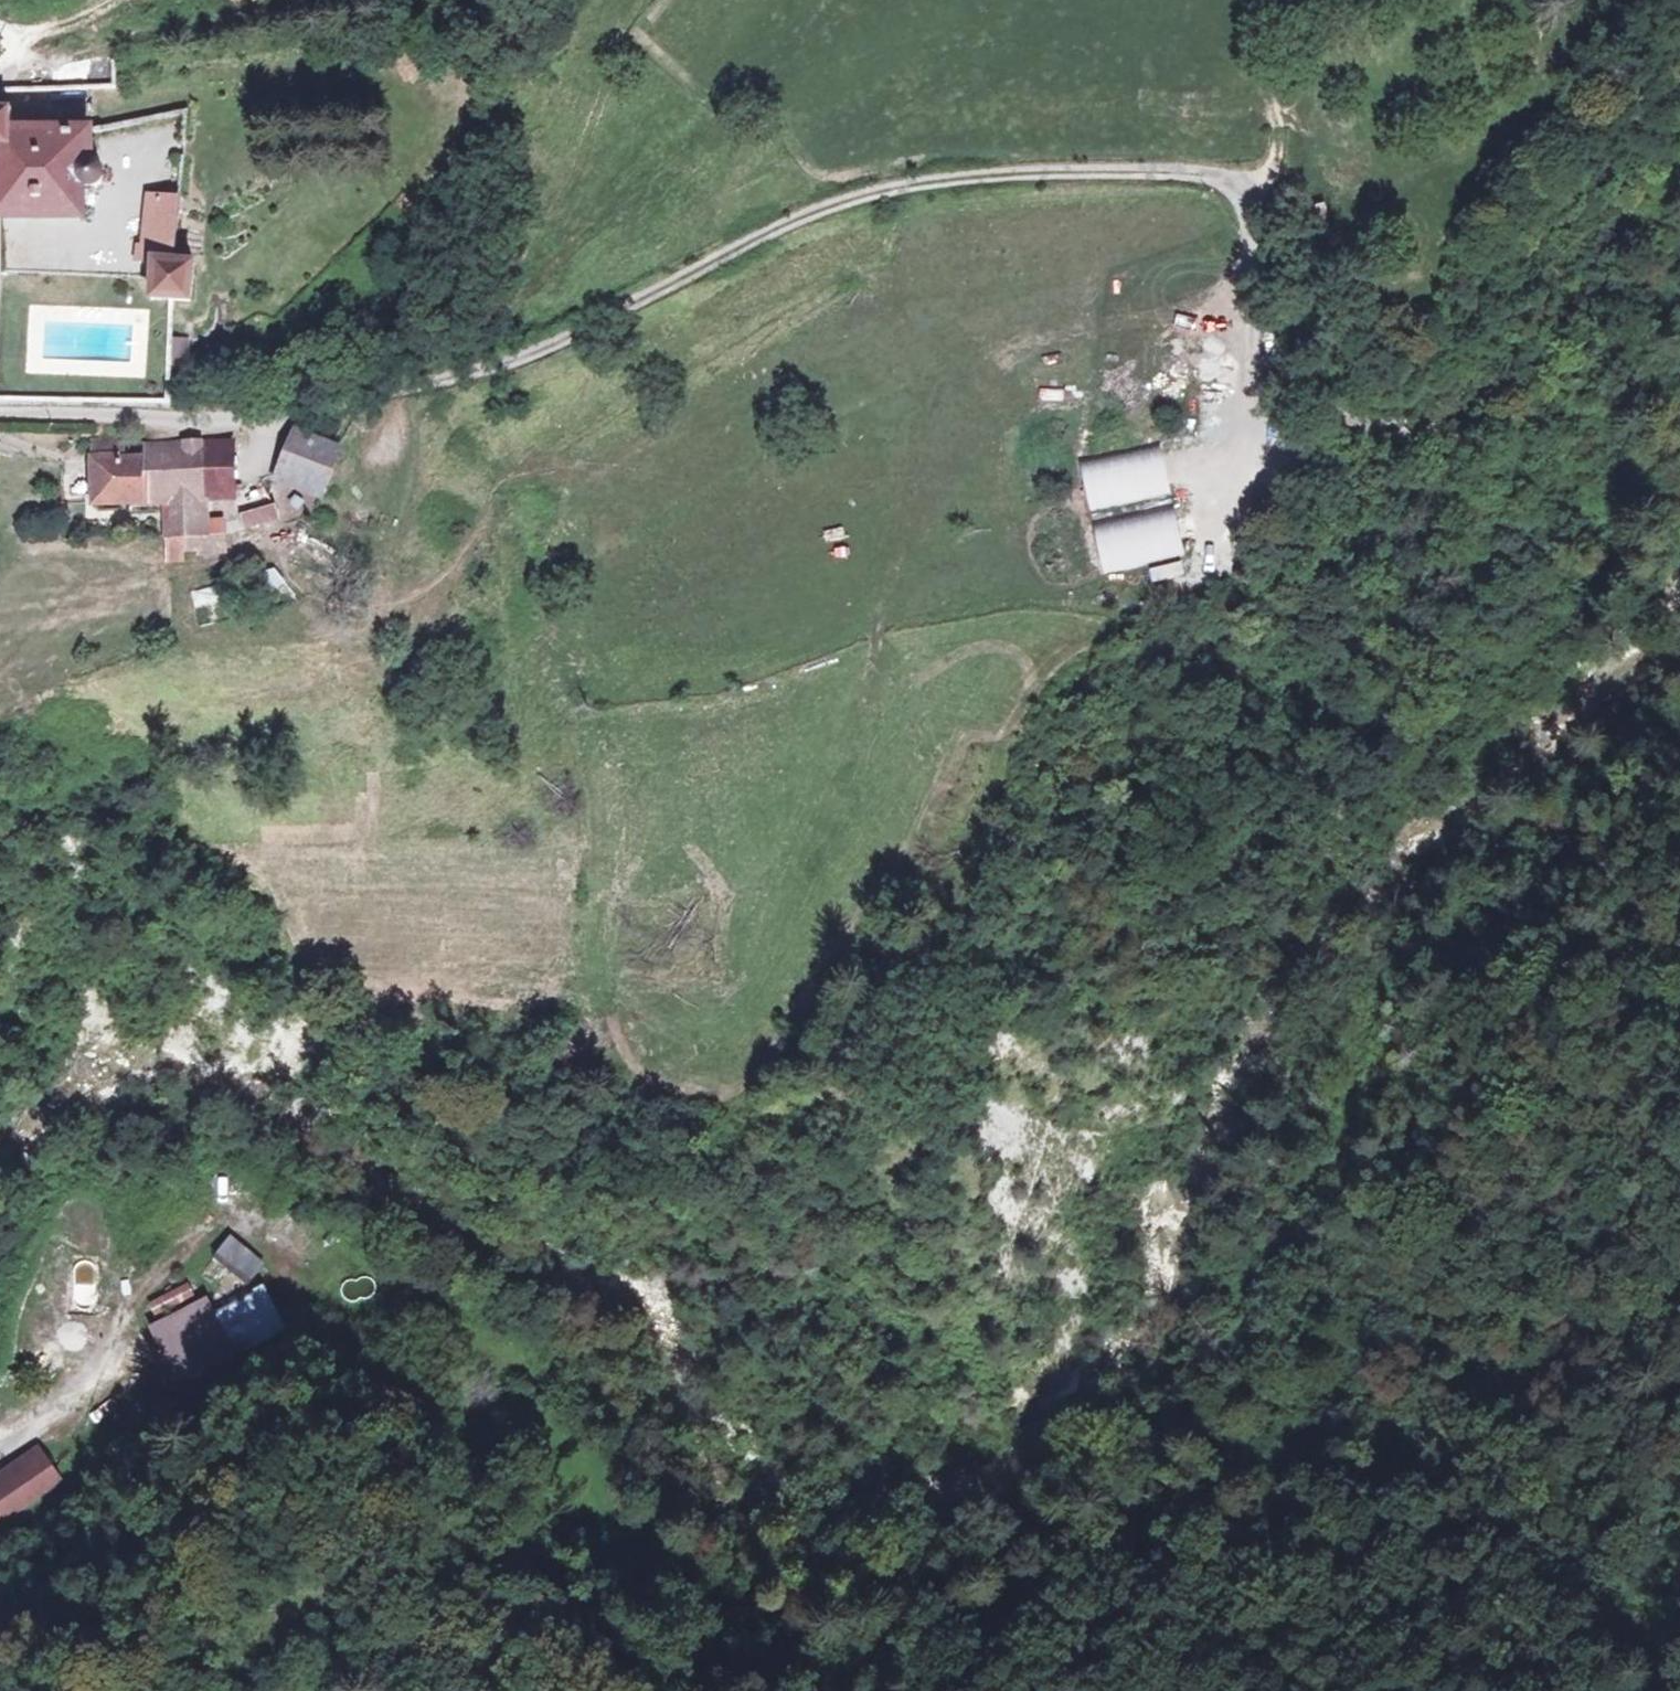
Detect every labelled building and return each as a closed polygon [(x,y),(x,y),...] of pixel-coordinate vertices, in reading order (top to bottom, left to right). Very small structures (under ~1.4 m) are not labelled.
[(87,128),(10,129),(9,109),(0,108),(0,213),(79,214),(80,197),(96,195),(106,178),(101,168),(87,160),(87,131),(87,128)] [(136,197),(130,243),(175,246),(179,197),(136,197)] [(175,246),(130,243),(127,276),(148,277),(149,289),(172,291),(191,292),(192,273),(174,271),(175,246)] [(198,368),(195,338),(168,340),(170,370),(198,368)] [(1078,460),(1089,511),(1170,494),(1159,443),(1078,460)] [(358,467),(309,449),(289,502),(338,521),(358,467)] [(246,450),(92,465),(98,521),(177,513),(183,572),(235,567),(232,528),(252,525),(246,450)] [(1091,523),(1102,574),(1182,557),(1171,506),(1091,523)] [(288,539),(280,516),(252,525),(260,548),(288,539)] [(281,597),(292,589),(274,566),(264,573),(281,597)] [(265,1263),(232,1240),(213,1266),(247,1289),(265,1263)] [(158,1316),(198,1294),(190,1280),(150,1301),(158,1316)] [(212,1301),(146,1330),(166,1374),(220,1351),(223,1358),(281,1333),(267,1301),(220,1321),(212,1301)] [(70,1498),(36,1439),(0,1460),(0,1539),(70,1498)]
